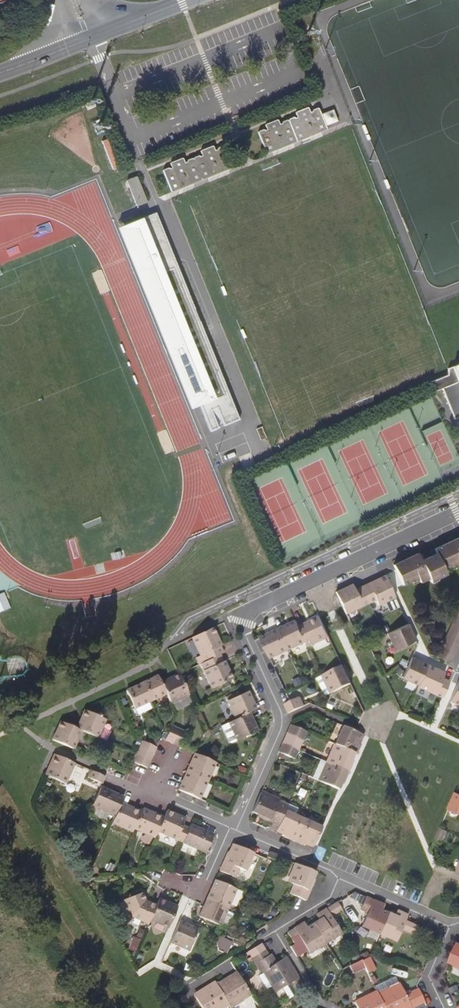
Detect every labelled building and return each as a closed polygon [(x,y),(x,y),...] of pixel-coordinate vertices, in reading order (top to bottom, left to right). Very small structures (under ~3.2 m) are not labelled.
[(259,132),(268,153),(327,129),(319,109),(318,109),(316,108),(313,110),(310,111),(309,108),(307,107),(297,111),(297,113),(298,117),(296,118),(295,117),(290,119),(289,120),(288,120),(287,120),(282,122),(282,123),(280,124),(278,120),(277,120),(266,124),(266,125),(267,129),(265,130),(263,130),(260,131),(259,132)] [(163,170),(172,191),(231,167),(223,148),(222,147),(220,147),(218,148),(217,149),(214,150),(213,146),(211,146),(202,150),(201,151),(202,155),(199,156),(194,157),(193,158),(192,159),(191,159),(187,160),(186,162),(184,162),(183,158),(181,158),(171,162),(170,164),(172,167),(169,168),(167,169),(164,170),(163,170)] [(137,206),(147,202),(136,176),(126,180),(137,206)] [(223,426),(239,420),(204,332),(156,212),(126,224),(154,293),(150,294),(169,342),(173,340),(177,339),(180,348),(176,349),(172,351),(192,398),(195,397),(209,432),(219,428),(211,410),(216,408),(223,426)] [(452,368),(458,382),(442,389),(454,421),(458,419),(458,365),(452,368)] [(457,539),(433,550),(435,554),(443,569),(458,562),(458,564),(458,542),(457,539)] [(417,554),(394,565),(403,585),(418,578),(420,582),(429,578),(430,580),(445,574),(443,569),(435,554),(421,561),(417,554)] [(386,576),(362,587),(369,603),(376,600),(378,606),(396,598),(386,576)] [(336,592),(346,613),(369,603),(362,587),(356,590),(353,584),(336,592)] [(11,607),(5,590),(0,592),(0,611),(11,607)] [(329,638),(320,618),(299,628),(306,642),(308,647),(329,638)] [(279,630),(288,651),(306,642),(299,628),(297,622),(279,630)] [(395,651),(416,641),(408,624),(387,634),(395,651)] [(458,635),(458,627),(452,624),(449,631),(458,635)] [(212,628),(191,638),(199,656),(203,663),(220,655),(224,653),(212,628)] [(260,639),(270,659),(288,651),(279,630),(260,639)] [(458,643),(458,635),(449,631),(446,637),(458,643)] [(456,650),(458,644),(458,643),(446,637),(443,644),(456,650)] [(440,650),(453,656),(456,650),(443,644),(440,650)] [(450,663),(453,656),(440,650),(437,657),(450,663)] [(203,663),(199,665),(211,690),(231,680),(220,655),(203,663)] [(401,678),(418,686),(428,665),(411,657),(401,678)] [(345,665),(343,667),(323,676),(332,693),(351,684),(347,676),(349,675),(345,665)] [(445,673),(428,665),(418,686),(418,687),(441,698),(449,682),(442,679),(445,673)] [(188,695),(179,675),(161,683),(166,694),(170,704),(188,695)] [(166,694),(161,683),(157,677),(141,684),(149,701),(166,694)] [(450,701),(458,705),(458,681),(450,701)] [(149,701),(141,684),(125,692),(133,709),(149,701)] [(285,693),(290,702),(300,698),(296,688),(285,693)] [(236,719),(249,713),(256,710),(248,692),(227,701),(236,719)] [(284,704),(288,714),(304,707),(300,698),(290,702),(284,704)] [(84,711),(76,729),(82,732),(95,738),(103,719),(94,715),(84,711)] [(236,719),(222,726),(229,743),(232,744),(257,731),(249,713),(236,719)] [(52,741),(73,750),(82,732),(76,729),(61,723),(52,741)] [(290,725),(286,734),(303,742),(307,732),(290,725)] [(178,729),(171,727),(168,733),(165,741),(171,744),(178,729)] [(362,735),(355,732),(343,727),(335,745),(355,754),(357,755),(361,745),(358,744),(362,735)] [(171,744),(179,747),(185,733),(178,729),(171,744)] [(286,734),(282,743),(298,751),(303,742),(286,734)] [(139,749),(153,755),(156,748),(142,742),(139,749)] [(282,743),(278,753),(294,760),(298,751),(282,743)] [(327,764),(348,773),(353,763),(351,762),(355,754),(335,745),(327,764)] [(136,756),(150,762),(153,755),(139,749),(136,756)] [(215,763),(194,754),(186,772),(207,782),(215,763)] [(54,755),(45,775),(65,785),(74,764),(54,755)] [(147,769),(150,762),(136,756),(132,763),(147,769)] [(319,782),(320,782),(338,790),(342,781),(344,782),(348,773),(327,764),(319,782)] [(102,784),(105,778),(89,771),(86,777),(102,784)] [(178,791),(199,800),(207,782),(186,772),(178,791)] [(123,798),(100,788),(93,805),(92,806),(115,816),(121,803),(123,798)] [(285,812),(285,810),(277,807),(279,801),(260,793),(257,801),(252,812),(261,816),(260,818),(278,827),(285,812)] [(448,810),(458,815),(458,795),(456,793),(448,810)] [(115,816),(112,824),(132,833),(134,829),(141,812),(121,803),(115,816)] [(284,838),(293,842),(303,820),(294,816),(297,809),(288,805),(285,810),(285,812),(278,827),(276,831),(285,835),(284,838)] [(143,810),(141,812),(134,829),(155,838),(157,833),(163,819),(143,810)] [(166,812),(163,819),(157,833),(182,844),(189,829),(182,826),(185,820),(166,812)] [(293,842),(303,846),(304,844),(313,848),(321,828),(303,820),(293,842)] [(190,826),(189,829),(182,844),(205,854),(213,836),(190,826)] [(440,829),(435,840),(442,843),(447,832),(440,829)] [(253,853),(233,845),(229,853),(227,852),(219,871),(235,878),(239,869),(245,871),(253,853)] [(274,862),(277,856),(269,852),(266,859),(274,862)] [(316,873),(296,864),(288,883),(293,885),(290,894),(297,898),(305,901),(314,883),(312,882),(316,873)] [(242,892),(215,880),(207,898),(228,908),(229,904),(235,907),(242,892)] [(150,920),(155,907),(145,902),(141,893),(124,900),(129,916),(148,924),(150,920)] [(380,934),(389,914),(382,911),(384,906),(366,897),(361,910),(368,913),(362,927),(380,934)] [(228,908),(207,898),(204,905),(198,916),(203,918),(225,928),(231,914),(226,911),(228,908)] [(159,899),(155,907),(150,920),(168,928),(177,907),(159,899)] [(337,903),(316,916),(319,921),(314,924),(325,943),(341,933),(331,917),(342,910),(337,903)] [(408,916),(397,911),(394,917),(389,914),(380,934),(396,942),(402,929),(414,934),(417,927),(406,922),(408,916)] [(179,922),(170,943),(188,951),(197,930),(179,922)] [(325,943),(314,924),(307,928),(304,923),(287,933),(294,945),(300,941),(308,953),(325,943)] [(129,948),(136,951),(141,938),(134,936),(129,948)] [(216,946),(228,951),(233,941),(221,936),(216,946)] [(252,958),(265,951),(261,944),(248,952),(252,958)] [(449,964),(456,966),(455,967),(458,969),(458,945),(458,944),(449,964)] [(255,964),(267,957),(268,956),(265,951),(252,958),(255,964)] [(271,954),(268,956),(267,957),(273,966),(277,963),(271,954)] [(276,992),(282,988),(289,1000),(305,990),(285,958),(277,963),(273,966),(267,957),(255,964),(261,973),(263,971),(264,973),(258,977),(266,990),(272,987),(276,992)] [(361,961),(365,968),(367,974),(375,970),(369,957),(361,961)] [(365,968),(361,961),(361,960),(348,966),(352,974),(365,968)] [(216,985),(226,1003),(229,1006),(239,1000),(244,1007),(245,1007),(252,1004),(247,995),(250,994),(239,976),(234,979),(231,976),(216,985)] [(216,985),(214,983),(200,991),(202,995),(195,998),(201,1007),(218,1007),(226,1003),(216,985)] [(404,1007),(410,1005),(408,1002),(422,996),(418,989),(405,995),(401,987),(379,998),(384,1007),(404,1007)] [(357,1007),(384,1007),(379,998),(376,992),(355,1002),(357,1007)] [(410,1005),(411,1007),(412,1007),(425,1002),(422,996),(408,1002),(410,1005)]
